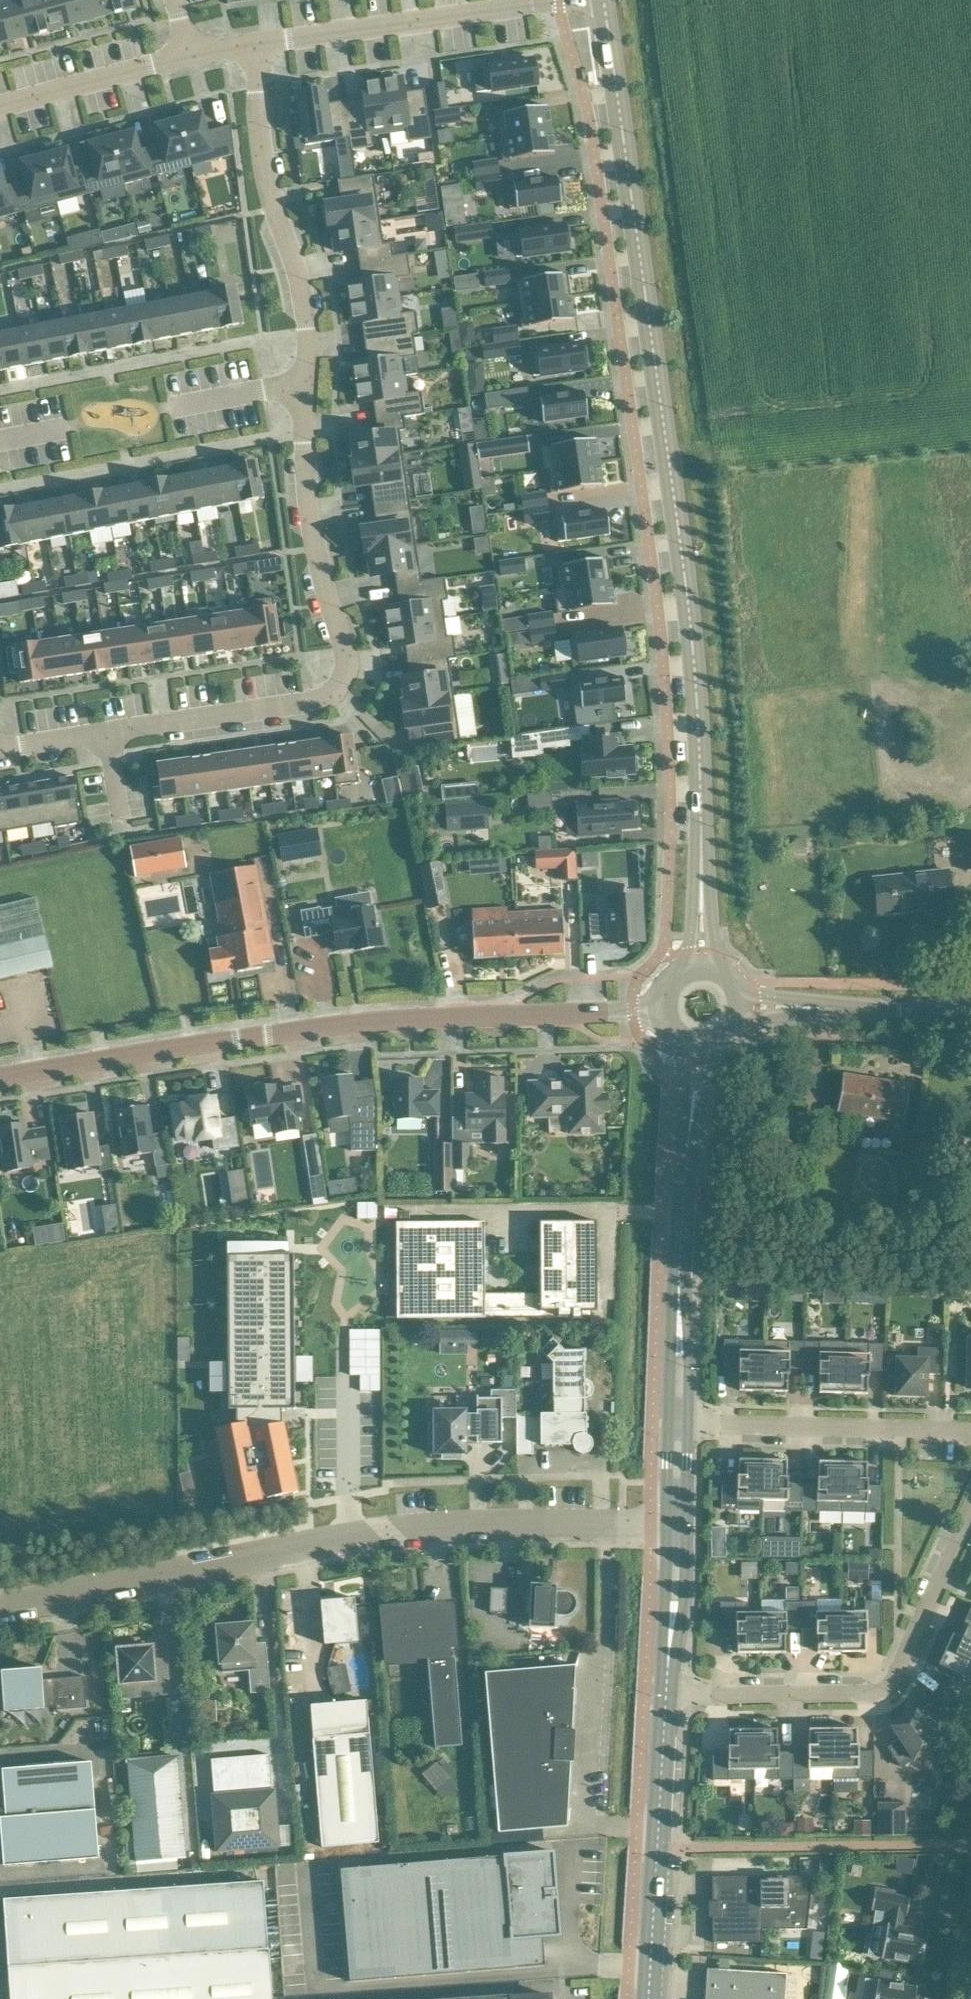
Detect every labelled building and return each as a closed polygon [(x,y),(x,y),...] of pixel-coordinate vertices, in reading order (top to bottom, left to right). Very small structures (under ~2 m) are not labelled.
[(41,0),(19,0),(19,1),(29,36),(49,31),(41,0)] [(63,0),(41,0),(49,31),(70,25),(63,0)] [(86,0),(63,0),(70,25),(91,20),(86,0)] [(108,0),(86,0),(91,20),(112,14),(108,0)] [(112,14),(134,8),(131,0),(108,0),(112,14)] [(19,1),(0,6),(0,13),(8,42),(29,36),(19,1)] [(455,54),(431,57),(432,67),(457,64),(455,54)] [(540,79),(538,63),(534,64),(533,60),(473,69),(476,93),(537,84),(536,80),(540,79)] [(431,138),(424,90),(404,93),(402,79),(398,79),(397,79),(397,78),(391,79),(384,80),(384,81),(382,82),(389,132),(406,129),(408,142),(431,138)] [(389,132),(382,82),(379,82),(379,81),(366,83),(366,84),(362,84),(364,98),(344,101),(349,139),(350,150),(374,147),(372,134),(389,132)] [(447,109),(444,83),(430,85),(434,111),(447,109)] [(349,139),(344,101),(325,104),(323,90),(319,91),(318,91),(318,90),(303,92),(303,93),(298,94),(299,100),(298,100),(299,109),(300,109),(302,121),(297,121),(299,138),(304,138),(305,145),(349,139)] [(551,130),(547,106),(496,114),(499,137),(551,130)] [(461,122),(459,109),(433,112),(435,125),(461,122)] [(235,154),(231,126),(230,126),(205,132),(201,115),(179,121),(191,167),(235,155),(235,154)] [(191,167),(179,121),(157,127),(161,144),(150,148),(157,176),(191,167)] [(554,153),(551,130),(499,137),(502,161),(554,153)] [(157,176),(150,148),(138,151),(133,133),(111,139),(124,185),(157,176)] [(124,185),(111,139),(89,145),(94,162),(82,166),(90,194),(124,185)] [(90,194),(82,166),(71,169),(66,151),(44,157),(57,203),(90,194)] [(434,160),(433,152),(417,155),(419,163),(434,160)] [(57,203),(44,157),(22,163),(27,181),(15,184),(23,212),(57,203)] [(500,174),(498,160),(472,164),(474,177),(500,174)] [(15,184),(4,187),(0,173),(0,218),(23,212),(15,184)] [(502,187),(500,174),(474,177),(476,191),(502,187)] [(333,228),(380,221),(374,175),(338,180),(341,202),(325,204),(326,209),(325,209),(327,225),(328,225),(329,230),(333,229),(333,228)] [(565,197),(562,181),(558,182),(558,178),(506,185),(509,210),(561,202),(561,198),(565,197)] [(460,185),(440,188),(447,228),(466,225),(460,185)] [(384,244),(380,221),(333,228),(333,229),(333,232),(332,232),(335,248),(336,248),(336,251),(357,248),(359,262),(394,257),(393,256),(392,243),(384,244)] [(493,237),(491,224),(454,230),(456,243),(493,237)] [(571,245),(569,229),(565,229),(565,225),(513,233),(516,257),(568,250),(567,245),(571,245)] [(212,236),(210,226),(198,229),(201,239),(212,236)] [(201,239),(198,229),(187,232),(189,242),(201,239)] [(168,236),(156,239),(159,248),(170,246),(168,236)] [(159,248),(156,239),(145,241),(147,251),(159,248)] [(446,242),(438,243),(439,250),(447,249),(446,242)] [(128,255),(126,246),(114,248),(116,258),(128,255)] [(116,258),(114,248),(102,251),(105,261),(116,258)] [(84,260),(83,255),(82,250),(70,253),(72,262),(84,260)] [(72,262),(70,253),(59,255),(61,265),(72,262)] [(407,254),(393,256),(394,257),(359,262),(362,281),(348,283),(349,288),(348,288),(350,301),(350,300),(351,303),(398,296),(395,279),(411,277),(407,254)] [(43,275),(41,265),(29,268),(32,278),(43,275)] [(32,278),(29,268),(18,271),(20,280),(32,278)] [(509,270),(483,274),(485,287),(510,283),(509,270)] [(570,297),(567,274),(515,281),(518,304),(570,297)] [(236,287),(211,292),(218,329),(243,324),(236,287)] [(218,329),(211,292),(190,296),(197,333),(218,329)] [(197,333),(190,296),(168,300),(176,337),(197,333)] [(400,314),(398,296),(351,303),(351,306),(350,306),(352,318),(353,318),(354,323),(362,322),(365,342),(413,335),(419,335),(416,311),(400,314)] [(574,321),(570,297),(518,304),(522,328),(574,321)] [(176,337),(168,300),(147,304),(154,341),(176,337)] [(154,341),(147,304),(126,308),(133,345),(154,341)] [(133,345),(126,308),(105,313),(112,350),(133,345)] [(461,312),(451,313),(452,331),(463,330),(461,312)] [(112,350),(105,313),(83,317),(90,354),(112,350)] [(90,354),(83,317),(62,321),(69,358),(90,354)] [(69,358),(62,321),(41,325),(48,362),(69,358)] [(48,362),(41,325),(19,329),(27,366),(48,362)] [(519,341),(517,327),(492,331),(494,344),(519,341)] [(19,329),(0,333),(0,342),(5,370),(27,366),(19,329)] [(417,374),(414,357),(416,357),(413,335),(365,342),(367,361),(354,363),(354,368),(353,368),(355,381),(356,380),(356,383),(403,376),(417,374)] [(521,354),(519,341),(494,344),(494,345),(482,347),(484,360),(521,354)] [(589,364),(586,348),(582,348),(582,344),(530,352),(534,376),(585,369),(585,364),(589,364)] [(406,394),(403,376),(356,383),(357,386),(356,386),(358,398),(359,398),(359,403),(373,401),(376,421),(404,417),(404,418),(425,415),(421,391),(406,394)] [(530,404),(527,388),(484,394),(486,410),(530,404)] [(588,417),(584,392),(539,399),(543,423),(588,417)] [(470,407),(458,409),(461,432),(473,431),(470,407)] [(406,430),(404,418),(404,417),(376,421),(378,434),(352,437),(353,441),(352,441),(354,457),(355,457),(355,460),(355,461),(403,454),(400,431),(406,430)] [(536,452),(533,436),(476,444),(478,460),(536,452)] [(599,462),(596,439),(539,447),(539,449),(543,472),(547,471),(547,470),(599,462)] [(410,500),(403,454),(355,461),(355,460),(351,461),(352,466),(351,466),(353,481),(354,481),(355,486),(370,484),(374,505),(410,500)] [(256,461),(231,466),(238,503),(263,498),(256,461)] [(603,486),(599,462),(547,470),(547,471),(548,475),(551,493),(603,486)] [(238,503),(231,466),(210,470),(217,507),(238,503)] [(217,507),(210,470),(189,474),(196,511),(217,507)] [(196,511),(189,474),(167,478),(175,515),(196,511)] [(466,491),(481,489),(479,474),(463,476),(466,491)] [(175,515),(167,478),(146,482),(153,519),(175,515)] [(153,519),(146,482),(125,486),(132,523),(153,519)] [(132,523),(125,486),(103,491),(110,528),(132,523)] [(110,528),(103,491),(82,495),(89,532),(110,528)] [(546,493),(521,496),(523,510),(548,506),(546,493)] [(89,532),(82,495),(61,499),(68,536),(89,532)] [(68,536),(61,499),(40,503),(47,540),(68,536)] [(416,546),(410,500),(374,505),(377,526),(361,528),(362,533),(361,534),(363,549),(364,549),(365,554),(369,554),(369,553),(416,546)] [(47,540),(40,503),(18,507),(25,544),(47,540)] [(550,520),(548,506),(523,510),(525,524),(550,520)] [(18,507),(0,511),(0,545),(1,549),(25,544),(18,507)] [(481,538),(493,537),(491,510),(479,511),(481,538)] [(610,535),(606,510),(554,518),(558,542),(610,535)] [(258,544),(247,546),(248,556),(260,554),(258,544)] [(248,556),(247,546),(235,548),(237,558),(248,556)] [(421,581),(416,546),(369,553),(369,554),(369,556),(368,557),(371,572),(372,572),(372,576),(395,572),(396,586),(422,582),(421,581)] [(217,561),(216,552),(204,554),(206,563),(217,561)] [(206,563),(204,554),(192,556),(194,565),(206,563)] [(610,582),(607,558),(555,566),(558,589),(559,590),(610,582)] [(175,569),(173,559),(161,561),(163,571),(175,569)] [(526,572),(524,559),(499,563),(501,575),(526,572)] [(163,571),(161,561),(150,563),(151,573),(163,571)] [(258,572),(257,562),(245,564),(246,574),(258,572)] [(246,574),(245,564),(233,566),(235,576),(246,574)] [(216,579),(214,569),(202,571),(204,581),(216,579)] [(132,579),(132,576),(131,570),(119,572),(121,582),(128,580),(132,579)] [(204,581),(202,571),(190,573),(192,583),(204,581)] [(121,582),(119,572),(107,574),(109,584),(116,582),(121,582)] [(88,574),(76,576),(77,586),(89,584),(88,574)] [(77,586),(76,576),(64,578),(66,588),(77,586)] [(173,586),(171,577),(159,579),(161,588),(173,586)] [(445,578),(421,581),(422,582),(396,586),(399,605),(385,607),(386,612),(385,612),(387,625),(388,625),(388,627),(451,618),(445,619),(442,602),(448,601),(445,578)] [(161,588),(159,579),(147,581),(149,590),(161,588)] [(129,590),(128,580),(121,582),(116,582),(117,592),(129,590)] [(47,591),(45,581),(33,583),(35,593),(47,591)] [(117,592),(116,582),(109,584),(104,584),(106,594),(117,592)] [(614,606),(610,582),(559,590),(558,589),(554,589),(557,614),(614,606)] [(35,593),(33,583),(21,585),(23,595),(35,593)] [(87,600),(86,591),(74,593),(76,602),(87,600)] [(76,602),(74,593),(62,595),(64,604),(76,602)] [(45,608),(43,598),(31,600),(33,610),(45,608)] [(250,601),(251,611),(252,611),(257,647),(280,644),(273,598),(250,601)] [(21,612),(33,610),(31,600),(19,602),(21,612)] [(209,617),(210,617),(209,607),(185,611),(187,620),(188,620),(193,657),(215,654),(209,617)] [(252,611),(251,611),(231,614),(236,651),(257,647),(252,611)] [(554,627),(552,613),(527,617),(529,631),(554,627)] [(231,614),(210,617),(209,617),(215,654),(236,651),(231,614)] [(451,619),(451,618),(388,627),(389,630),(388,630),(390,643),(391,647),(405,645),(408,665),(449,659),(449,660),(457,659),(453,636),(447,637),(445,620),(451,619)] [(188,620),(187,620),(166,624),(172,660),(193,657),(188,620)] [(172,660),(166,624),(145,627),(151,663),(172,660)] [(151,663),(145,627),(124,630),(129,667),(151,663)] [(556,640),(554,627),(529,631),(531,644),(556,640)] [(627,649),(625,633),(621,633),(620,629),(569,637),(572,661),(593,658),(624,654),(623,650),(627,649)] [(129,667),(124,630),(102,633),(108,670),(129,667)] [(108,670),(102,633),(81,637),(87,673),(108,670)] [(87,673),(81,637),(60,640),(65,676),(87,673)] [(65,676),(60,640),(38,643),(44,680),(65,676)] [(44,680),(38,643),(15,647),(5,648),(9,674),(19,673),(21,683),(44,680)] [(454,696),(449,660),(449,659),(408,665),(410,678),(403,679),(404,683),(403,683),(405,699),(406,698),(406,701),(406,702),(454,696)] [(565,674),(539,678),(541,691),(566,687),(565,674)] [(623,677),(571,685),(574,710),(576,724),(577,727),(616,721),(616,716),(614,704),(626,702),(623,677)] [(519,681),(512,682),(514,695),(521,694),(520,691),(519,681)] [(461,742),(454,696),(406,702),(406,701),(402,702),(403,707),(402,707),(404,723),(405,723),(406,728),(422,726),(425,747),(461,742)] [(513,745),(512,745),(512,750),(513,750),(514,757),(541,755),(541,748),(568,746),(568,742),(567,730),(567,729),(518,736),(512,737),(513,745)] [(633,760),(632,748),(620,749),(620,746),(619,738),(619,735),(608,736),(607,735),(603,736),(604,737),(595,737),(583,738),(584,751),(580,752),(582,778),(607,776),(608,779),(623,778),(623,775),(634,774),(633,771),(637,771),(636,760),(633,760)] [(358,782),(352,736),(329,739),(334,776),(335,786),(358,782)] [(334,776),(329,739),(308,742),(313,779),(334,776)] [(313,779),(308,742),(286,745),(292,782),(313,779)] [(292,782),(286,745),(265,748),(270,785),(292,782)] [(270,785),(265,748),(244,752),(249,788),(270,785)] [(249,788),(244,752),(222,755),(227,791),(249,788)] [(227,791),(222,755),(201,758),(206,794),(227,791)] [(206,794),(201,758),(179,761),(185,797),(206,794)] [(185,797),(179,761),(157,764),(160,786),(162,800),(162,801),(185,797)] [(417,768),(400,771),(406,797),(423,793),(417,768)] [(81,823),(73,777),(47,782),(54,823),(53,823),(54,828),(81,823)] [(47,782),(22,786),(29,827),(53,823),(54,823),(47,782)] [(22,786),(0,790),(0,805),(4,831),(29,827),(22,786)] [(160,786),(154,787),(156,801),(162,800),(160,786)] [(454,786),(441,787),(442,800),(456,799),(454,786)] [(552,809),(551,793),(527,795),(528,811),(552,809)] [(317,808),(316,798),(304,800),(305,810),(317,808)] [(350,799),(338,801),(339,811),(351,809),(350,799)] [(339,811),(338,801),(326,802),(328,812),(339,811)] [(638,829),(636,802),(604,805),(604,802),(576,805),(579,836),(620,833),(620,830),(638,829)] [(286,812),(285,803),(273,804),(274,814),(286,812)] [(487,803),(446,807),(448,831),(468,830),(467,827),(488,826),(487,803)] [(274,814),(273,804),(261,806),(262,816),(274,814)] [(243,818),(242,809),(230,810),(231,820),(243,818)] [(231,820),(230,810),(218,812),(220,822),(231,820)] [(200,825),(199,815),(187,816),(189,826),(200,825)] [(189,826),(187,816),(175,818),(177,828),(189,826)] [(300,831),(280,835),(284,861),(305,858),(300,831)] [(71,846),(69,836),(57,839),(59,849),(71,846)] [(961,839),(964,870),(970,870),(970,837),(961,839)] [(186,868),(181,838),(130,847),(135,877),(150,874),(172,870),(186,868)] [(46,851),(44,842),(32,844),(34,854),(46,851)] [(34,854),(32,844),(21,846),(23,856),(34,854)] [(559,867),(560,879),(576,878),(574,850),(536,853),(537,861),(553,860),(553,868),(559,867)] [(506,858),(493,859),(494,873),(507,872),(506,858)] [(439,863),(421,867),(429,908),(448,904),(439,863)] [(274,960),(257,865),(209,874),(220,936),(216,936),(218,949),(209,951),(212,974),(237,970),(237,972),(262,968),(261,963),(274,960)] [(948,871),(874,879),(878,914),(951,906),(948,871)] [(609,914),(588,915),(590,940),(590,942),(591,942),(611,940),(611,945),(644,942),(644,941),(643,941),(641,911),(642,911),(641,891),(626,892),(625,890),(622,890),(623,893),(608,894),(609,914)] [(53,967),(36,898),(0,907),(0,980),(53,967)] [(301,912),(306,938),(324,934),(324,933),(333,931),(337,951),(355,948),(356,951),(386,945),(382,926),(378,926),(378,924),(376,924),(373,908),(349,912),(349,914),(338,916),(337,907),(320,910),(320,908),(301,912)] [(562,910),(515,912),(507,913),(508,920),(472,922),(474,958),(565,954),(562,910)] [(568,1134),(602,1133),(602,1110),(607,1110),(607,1095),(601,1095),(600,1072),(567,1074),(567,1081),(530,1083),(531,1117),(568,1116),(568,1134)] [(352,1074),(321,1079),(328,1120),(349,1117),(351,1130),(352,1151),(376,1151),(376,1097),(356,1100),(352,1074)] [(843,1074),(837,1111),(904,1122),(910,1084),(843,1074)] [(477,1094),(465,1094),(465,1130),(486,1130),(486,1143),(505,1143),(505,1093),(503,1094),(503,1077),(477,1077),(477,1094)] [(422,1080),(394,1080),(394,1119),(422,1119),(422,1116),(438,1116),(438,1091),(422,1091),(422,1080)] [(303,1118),(298,1086),(279,1089),(278,1085),(251,1089),(252,1093),(247,1094),(249,1109),(246,1110),(248,1123),(251,1123),(252,1126),(272,1123),(273,1134),(300,1130),(298,1119),(303,1118)] [(238,1147),(233,1119),(218,1121),(215,1096),(207,1098),(207,1096),(189,1099),(189,1103),(172,1106),(177,1140),(195,1137),(195,1141),(213,1138),(215,1150),(238,1147)] [(169,1165),(164,1133),(152,1135),(147,1106),(116,1110),(123,1158),(153,1153),(156,1167),(169,1165)] [(92,1114),(60,1119),(68,1170),(99,1166),(100,1171),(113,1169),(109,1145),(97,1147),(92,1114)] [(44,1129),(26,1132),(25,1124),(19,1125),(19,1121),(3,1123),(3,1127),(0,1128),(0,1144),(4,1172),(32,1168),(31,1162),(49,1159),(44,1129)] [(451,1143),(437,1143),(437,1191),(452,1191),(451,1143)] [(454,1170),(470,1169),(469,1143),(453,1143),(454,1170)] [(342,1184),(329,1186),(330,1196),(344,1195),(342,1184)] [(326,1197),(324,1185),(311,1187),(313,1199),(326,1197)] [(246,1189),(232,1192),(234,1204),(248,1201),(246,1189)] [(377,1203),(357,1203),(357,1219),(377,1219),(377,1203)] [(597,1311),(596,1221),(545,1221),(545,1275),(540,1275),(540,1292),(485,1293),(484,1235),(476,1235),(476,1222),(457,1223),(457,1222),(396,1222),(396,1224),(397,1224),(398,1317),(394,1317),(394,1318),(573,1317),(573,1311),(597,1311)] [(62,1224),(48,1226),(50,1243),(65,1241),(62,1224)] [(295,1409),(293,1254),(286,1254),(286,1245),(288,1245),(288,1243),(227,1243),(228,1362),(228,1393),(228,1410),(236,1410),(236,1415),(236,1425),(215,1429),(231,1507),(262,1501),(261,1498),(266,1497),(267,1498),(279,1496),(280,1496),(294,1493),(297,1492),(283,1423),(282,1423),(281,1410),(295,1409)] [(850,1289),(849,1302),(884,1304),(885,1290),(850,1289)] [(478,1329),(440,1330),(440,1345),(468,1345),(478,1344),(478,1329)] [(380,1330),(350,1330),(350,1375),(360,1375),(360,1391),(380,1391),(380,1330)] [(189,1338),(177,1338),(177,1350),(189,1350),(189,1338)] [(533,1414),(516,1414),(516,1418),(516,1454),(533,1454),(533,1437),(540,1437),(541,1444),(540,1445),(572,1445),(574,1450),(576,1452),(580,1454),(583,1454),(588,1453),(589,1452),(592,1447),(593,1445),(592,1440),(590,1438),(586,1435),(586,1413),(584,1413),(584,1399),(586,1399),(590,1397),(592,1395),(593,1391),(593,1388),(592,1384),(590,1381),(586,1379),(584,1379),(584,1350),(565,1351),(552,1338),(540,1351),(552,1364),(553,1401),(553,1413),(540,1413),(540,1416),(533,1416),(533,1414)] [(967,1338),(967,1345),(957,1345),(957,1360),(956,1385),(966,1385),(966,1388),(970,1388),(970,1338),(967,1338)] [(763,1391),(764,1351),(765,1340),(724,1339),(723,1367),(739,1367),(739,1373),(740,1373),(739,1391),(763,1391)] [(788,1369),(804,1369),(804,1341),(765,1340),(764,1351),(763,1391),(787,1392),(787,1374),(788,1374),(788,1369)] [(843,1393),(844,1342),(804,1341),(804,1369),(819,1370),(819,1375),(819,1393),(843,1393)] [(885,1343),(844,1342),(843,1393),(867,1394),(867,1376),(868,1376),(868,1371),(884,1371),(885,1343)] [(896,1395),(926,1396),(926,1374),(940,1374),(940,1348),(917,1347),(917,1359),(897,1359),(896,1395)] [(466,1454),(466,1437),(477,1437),(477,1443),(502,1442),(502,1418),(516,1418),(516,1414),(516,1390),(491,1390),(491,1398),(478,1398),(478,1395),(476,1396),(476,1414),(466,1414),(466,1410),(434,1410),(434,1424),(430,1424),(430,1441),(434,1441),(434,1454),(442,1454),(442,1458),(458,1458),(458,1454),(466,1454)] [(762,1500),(763,1460),(739,1459),(738,1477),(738,1482),(721,1482),(721,1509),(762,1510),(762,1500)] [(787,1460),(763,1460),(762,1500),(762,1510),(801,1511),(802,1484),(786,1483),(787,1478),(786,1478),(787,1460)] [(841,1512),(843,1462),(819,1461),(818,1479),(818,1484),(802,1484),(801,1511),(841,1512)] [(867,1462),(843,1462),(841,1512),(882,1513),(883,1486),(867,1485),(867,1480),(866,1480),(867,1462)] [(192,1484),(181,1486),(184,1498),(195,1496),(192,1484)] [(725,1527),(711,1527),(712,1558),(726,1557),(725,1527)] [(764,1537),(764,1557),(799,1558),(800,1538),(764,1537)] [(870,1550),(870,1560),(880,1561),(881,1551),(870,1550)] [(848,1563),(848,1579),(854,1579),(854,1584),(863,1584),(863,1579),(869,1579),(869,1563),(848,1563)] [(565,1591),(556,1590),(557,1584),(531,1583),(530,1589),(490,1587),(489,1613),(529,1615),(529,1627),(555,1628),(555,1616),(565,1616),(567,1616),(570,1615),(571,1614),(573,1612),(575,1611),(576,1609),(576,1607),(577,1604),(577,1602),(576,1600),(576,1598),(574,1596),(573,1594),(571,1593),(569,1592),(567,1591),(565,1591)] [(335,1600),(326,1601),(327,1613),(322,1614),(324,1644),(358,1641),(354,1598),(335,1600)] [(865,1652),(865,1635),(865,1634),(866,1634),(865,1628),(882,1628),(881,1601),(865,1601),(865,1611),(841,1612),(841,1652),(865,1652)] [(761,1653),(761,1612),(747,1613),(747,1602),(720,1602),(720,1630),(736,1630),(737,1635),(737,1653),(761,1653)] [(785,1629),(801,1629),(801,1602),(785,1602),(785,1612),(761,1612),(761,1653),(785,1652),(785,1635),(786,1635),(785,1629)] [(841,1652),(841,1612),(817,1612),(817,1602),(801,1602),(801,1629),(817,1629),(817,1634),(817,1652),(841,1652)] [(454,1648),(451,1610),(423,1612),(423,1617),(415,1618),(414,1607),(383,1609),(387,1662),(427,1659),(429,1680),(434,1748),(462,1746),(456,1678),(455,1658),(451,1658),(450,1648),(454,1648)] [(938,1664),(953,1671),(951,1674),(964,1679),(965,1676),(969,1678),(970,1673),(970,1618),(962,1638),(952,1634),(938,1664)] [(221,1626),(216,1626),(220,1664),(222,1664),(222,1672),(237,1670),(236,1662),(247,1661),(250,1693),(270,1692),(266,1648),(255,1649),(252,1623),(234,1624),(234,1620),(220,1621),(221,1626)] [(153,1668),(153,1660),(152,1647),(143,1647),(143,1643),(126,1644),(126,1649),(118,1649),(122,1697),(169,1693),(167,1667),(153,1668)] [(498,1832),(567,1827),(570,1762),(573,1762),(573,1760),(570,1760),(571,1732),(575,1732),(575,1730),(572,1730),(575,1665),(485,1673),(498,1832)] [(87,1708),(84,1676),(42,1679),(41,1667),(1,1671),(3,1694),(0,1695),(0,1705),(0,1708),(4,1708),(5,1710),(44,1707),(44,1703),(56,1702),(57,1710),(87,1708)] [(310,1715),(321,1847),(378,1842),(367,1711),(366,1700),(310,1705),(311,1715),(310,1715)] [(891,1726),(900,1739),(904,1746),(893,1754),(901,1767),(913,1759),(913,1760),(936,1744),(942,1739),(935,1728),(930,1731),(916,1710),(891,1726)] [(833,1779),(833,1728),(809,1728),(809,1746),(808,1746),(808,1752),(793,1752),(793,1779),(833,1779)] [(857,1728),(833,1728),(833,1779),(874,1778),(874,1751),(857,1751),(857,1746),(857,1728)] [(753,1780),(753,1729),(729,1729),(729,1747),(729,1752),(712,1753),(713,1780),(753,1780)] [(777,1729),(753,1729),(753,1780),(754,1780),(754,1769),(766,1769),(767,1780),(793,1779),(793,1752),(777,1752),(777,1746),(777,1729)] [(212,1795),(217,1851),(279,1846),(274,1790),(272,1790),(269,1754),(211,1759),(214,1795),(212,1795)] [(128,1763),(136,1862),(185,1858),(177,1759),(177,1757),(144,1760),(144,1755),(127,1756),(127,1763),(128,1763)] [(3,1865),(99,1857),(91,1762),(2,1769),(6,1817),(0,1817),(0,1824),(3,1865)] [(449,1804),(464,1792),(445,1766),(429,1778),(449,1804)] [(864,1794),(864,1783),(842,1782),(841,1793),(864,1794)] [(879,1835),(905,1835),(905,1803),(878,1804),(879,1835)] [(389,1816),(379,1817),(380,1831),(390,1830),(389,1816)] [(861,1825),(861,1842),(878,1841),(877,1824),(861,1825)] [(556,1889),(553,1851),(340,1869),(349,1981),(544,1965),(542,1937),(560,1935),(557,1898),(550,1898),(550,1889),(556,1889)] [(831,1861),(819,1861),(819,1872),(831,1872),(831,1861)] [(710,1916),(712,1916),(713,1942),(762,1942),(763,1930),(807,1929),(809,1909),(813,1910),(814,1897),(810,1896),(813,1876),(786,1876),(786,1880),(761,1881),(761,1877),(712,1877),(712,1903),(710,1903),(710,1916)] [(264,1881),(3,1899),(10,1997),(10,1998),(272,1998),(264,1881)] [(927,1931),(900,1926),(902,1915),(906,1915),(909,1898),(874,1891),(871,1909),(891,1912),(889,1924),(887,1924),(881,1957),(921,1965),(927,1931)] [(812,1945),(810,1959),(822,1960),(823,1946),(812,1945)] [(787,1973),(719,1969),(707,1968),(706,1983),(705,1998),(785,1998),(787,1973)] [(917,1988),(877,1981),(865,1979),(862,1998),(915,1998),(917,1988)]
